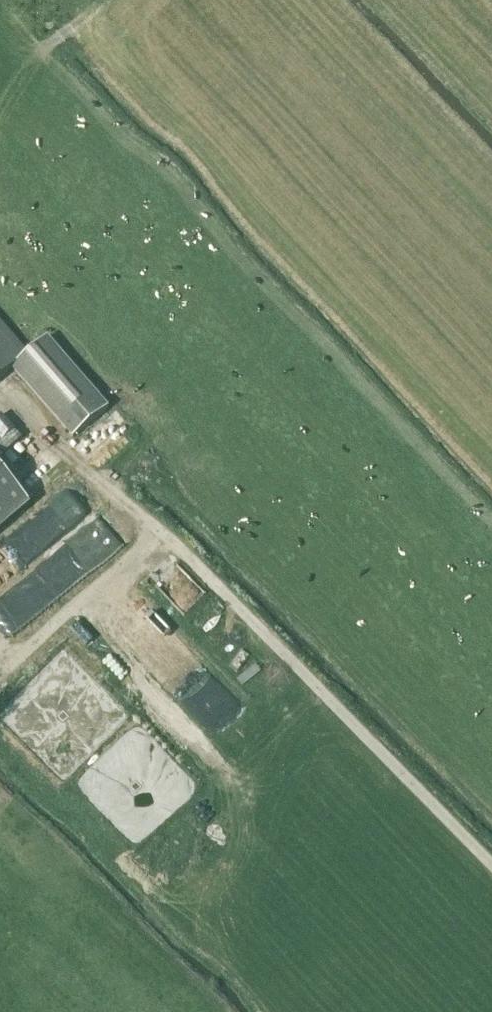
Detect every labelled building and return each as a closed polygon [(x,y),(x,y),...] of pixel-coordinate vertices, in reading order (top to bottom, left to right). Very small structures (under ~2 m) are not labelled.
[(26,355),(0,325),(0,378),(26,355)] [(2,416),(0,418),(0,452),(1,453),(20,438),(2,416)] [(0,471),(0,528),(28,504),(0,471)]
